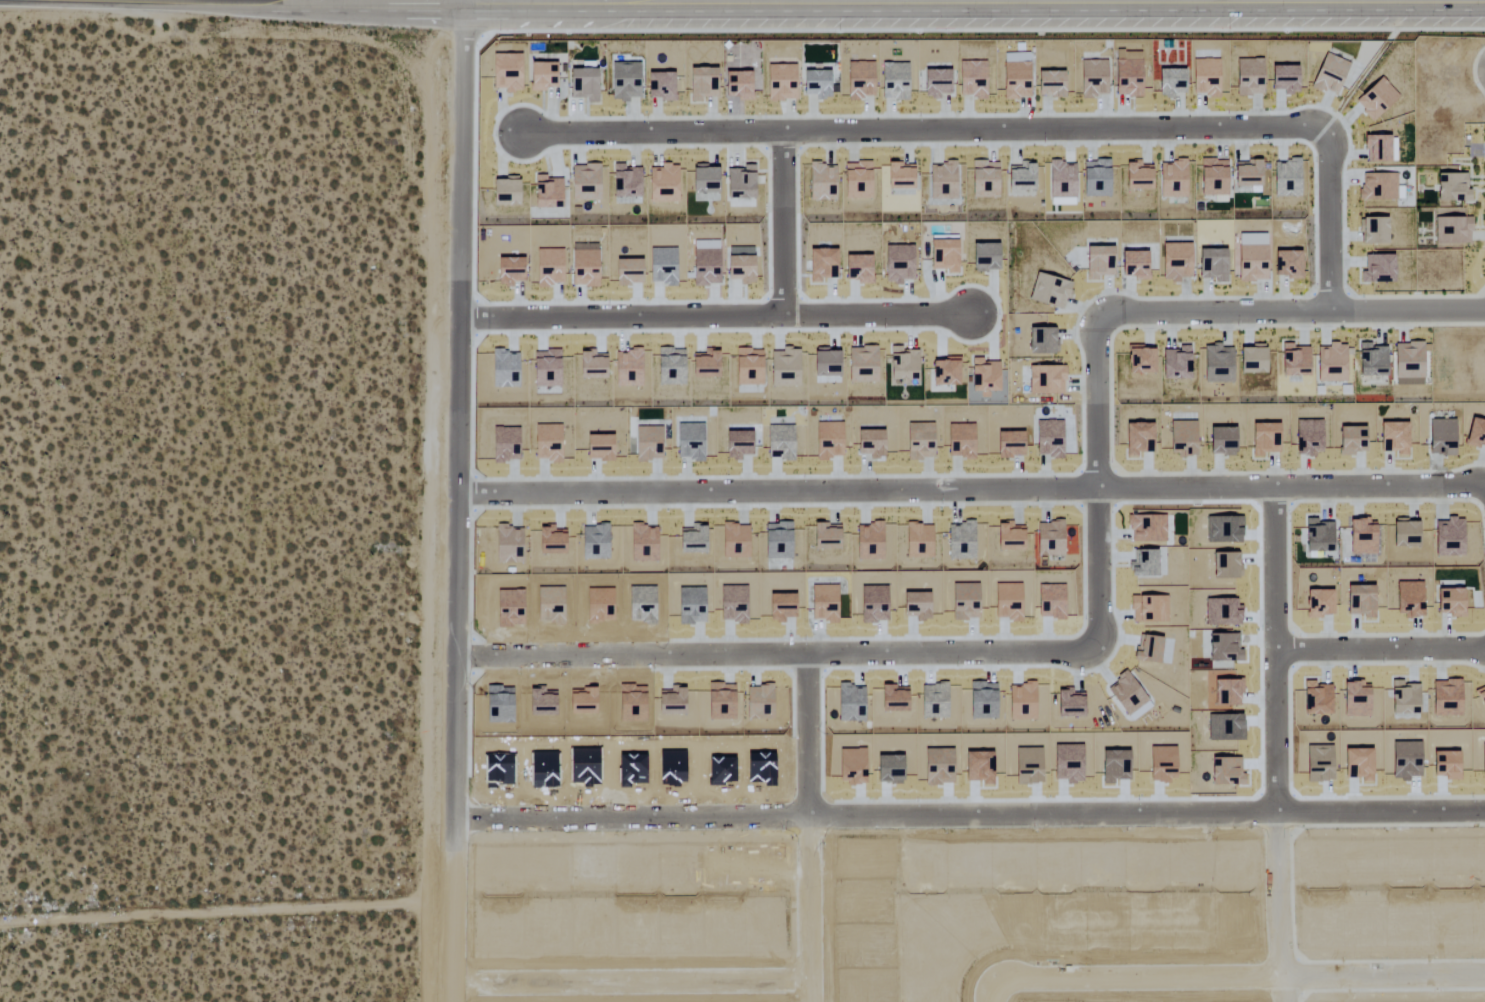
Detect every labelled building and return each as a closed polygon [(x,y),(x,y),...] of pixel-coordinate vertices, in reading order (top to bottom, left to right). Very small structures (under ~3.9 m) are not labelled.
[(518,54),(491,55),(492,88),(504,88),(505,95),(519,95),(518,83),(505,83),(505,79),(519,79),(518,54)] [(1261,80),(1261,60),(1244,59),(1244,79),(1261,80)] [(1140,61),(1114,60),(1114,97),(1139,97),(1140,61)] [(984,61),(958,62),(959,97),(985,97),(984,61)] [(1080,61),(1079,96),(1105,97),(1106,61),(1080,61)] [(1028,63),(1009,62),(1009,79),(1028,80),(1028,63)] [(553,63),(527,63),(527,91),(553,91),(553,63)] [(610,63),(610,96),(622,97),(622,100),(637,100),(637,63),(610,63)] [(793,65),(766,66),(766,101),(794,100),(793,65)] [(1296,95),(1296,66),(1269,67),(1270,90),(1283,90),(1283,95),(1296,95)] [(699,98),(715,98),(715,68),(688,69),(688,102),(699,102),(699,98)] [(595,69),(567,70),(568,98),(584,98),(584,102),(596,102),(595,69)] [(1183,69),(1156,70),(1157,97),(1174,97),(1174,93),(1183,93),(1183,69)] [(948,70),(921,71),(922,98),(939,98),(939,94),(949,94),(948,70)] [(827,100),(827,71),(802,71),(801,95),(814,95),(814,100),(827,100)] [(1036,71),(1036,96),(1062,97),(1063,72),(1036,71)] [(748,99),(748,73),(724,72),(723,98),(748,99)] [(1201,72),(1201,84),(1194,83),(1194,95),(1217,96),(1218,72),(1201,72)] [(645,74),(646,100),(672,99),(671,73),(645,74)] [(1397,97),(1379,78),(1353,102),(1371,121),(1397,97)] [(1250,87),(1243,87),(1243,82),(1235,83),(1236,97),(1251,96),(1250,87)] [(1388,136),(1362,136),(1362,145),(1366,145),(1367,162),(1389,162),(1388,136)] [(1226,160),(1199,160),(1199,196),(1226,195),(1226,160)] [(997,162),(971,161),(970,183),(987,184),(987,197),(996,197),(997,162)] [(1108,197),(1108,161),(1081,161),(1082,197),(1108,197)] [(1158,162),(1159,198),(1186,197),(1185,161),(1158,162)] [(1233,188),(1259,187),(1259,161),(1246,161),(1246,164),(1233,164),(1233,188)] [(1289,197),(1300,196),(1299,161),(1273,161),(1273,183),(1288,183),(1289,197)] [(1049,162),(1048,205),(1074,206),(1075,163),(1049,162)] [(1150,189),(1149,166),(1140,167),(1140,162),(1123,162),(1124,190),(1150,189)] [(869,163),(842,163),(843,188),(844,199),(869,199),(869,163)] [(955,199),(955,164),(929,163),(929,199),(955,199)] [(834,165),(809,164),(808,200),(825,200),(825,189),(834,189),(834,165)] [(886,164),(886,189),(911,190),(911,165),(886,164)] [(1007,190),(1032,191),(1033,164),(1019,164),(1019,167),(1007,167),(1007,190)] [(597,200),(598,166),(570,165),(569,187),(588,188),(587,200),(597,200)] [(639,169),(624,168),(624,165),(612,165),(612,180),(616,180),(616,195),(638,195),(639,169)] [(753,166),(743,165),(743,170),(725,169),(725,193),(737,193),(737,199),(752,199),(753,166)] [(715,168),(690,167),(689,193),(715,194),(715,168)] [(1396,173),(1359,175),(1360,201),(1396,200),(1396,173)] [(1466,176),(1435,177),(1436,202),(1470,201),(1470,190),(1466,190),(1466,176)] [(559,204),(560,178),(536,177),(535,199),(543,199),(542,204),(559,204)] [(491,195),(516,196),(516,181),(492,180),(491,195)] [(1359,244),(1386,245),(1386,219),(1360,218),(1359,244)] [(1470,218),(1434,218),(1434,235),(1448,235),(1448,244),(1470,244),(1470,218)] [(928,241),(928,251),(936,251),(936,263),(930,263),(930,271),(956,272),(956,241),(928,241)] [(970,245),(971,271),(996,270),(995,244),(970,245)] [(1189,278),(1190,244),(1162,244),(1161,282),(1178,282),(1178,278),(1189,278)] [(1237,282),(1266,281),(1265,246),(1236,247),(1237,282)] [(1111,247),(1084,248),(1085,278),(1111,278),(1111,247)] [(807,250),(807,281),(827,281),(827,267),(834,267),(834,249),(807,250)] [(1213,283),(1225,283),(1225,249),(1197,250),(1197,279),(1213,279),(1213,283)] [(597,251),(570,251),(570,270),(578,270),(578,277),(571,277),(571,287),(596,287),(597,251)] [(1145,278),(1145,252),(1119,253),(1119,278),(1145,278)] [(1299,252),(1274,252),(1274,278),(1299,278),(1299,252)] [(1392,256),(1364,255),(1364,272),(1359,272),(1359,283),(1392,283),(1392,256)] [(842,282),(870,282),(870,260),(869,260),(869,256),(843,256),(842,282)] [(726,257),(726,272),(729,272),(729,280),(739,280),(739,285),(751,284),(751,257),(726,257)] [(515,269),(515,259),(496,260),(496,279),(505,279),(505,283),(522,283),(521,269),(515,269)] [(1027,299),(1060,311),(1070,286),(1037,273),(1027,299)] [(1053,329),(1027,329),(1027,355),(1053,355),(1053,329)] [(1422,343),(1393,344),(1394,386),(1422,385),(1422,343)] [(1307,377),(1307,348),(1292,348),(1292,344),(1280,344),(1280,377),(1307,377)] [(1316,348),(1316,383),(1345,382),(1344,344),(1328,344),(1328,347),(1316,348)] [(1231,348),(1220,348),(1220,345),(1203,346),(1204,384),(1231,383),(1231,348)] [(1263,374),(1264,345),(1250,345),(1250,349),(1238,349),(1237,373),(1263,374)] [(1358,345),(1357,377),(1385,377),(1385,346),(1358,345)] [(1161,350),(1161,379),(1189,380),(1189,346),(1178,346),(1178,351),(1161,350)] [(847,347),(846,368),(862,369),(862,377),(858,377),(858,380),(873,380),(873,374),(874,374),(875,348),(847,347)] [(888,383),(906,383),(905,374),(916,373),(916,351),(902,351),(902,348),(888,348),(888,383)] [(1153,374),(1153,349),(1127,348),(1126,374),(1153,374)] [(517,354),(505,354),(505,349),(490,350),(491,388),(517,388),(517,354)] [(641,382),(640,350),(616,351),(616,382),(641,382)] [(837,350),(812,350),(812,377),(837,378),(837,350)] [(531,352),(532,388),(559,387),(558,351),(531,352)] [(594,355),(593,351),(579,352),(581,379),(604,378),(603,355),(594,355)] [(972,391),(997,391),(997,362),(981,362),(981,359),(970,359),(970,376),(973,376),(972,391)] [(956,362),(932,362),(932,386),(957,386),(956,362)] [(1063,367),(1027,367),(1028,395),(1064,394),(1063,367)] [(1484,448),(1484,422),(1470,418),(1463,443),(1484,448)] [(1454,420),(1428,420),(1427,456),(1453,456),(1454,420)] [(1062,422),(1036,421),(1035,457),(1061,458),(1062,422)] [(1168,445),(1180,445),(1179,457),(1194,457),(1195,422),(1169,421),(1168,445)] [(1320,456),(1321,422),(1297,421),(1296,455),(1320,456)] [(1379,441),(1387,440),(1387,451),(1406,450),(1406,423),(1378,424),(1379,441)] [(1277,424),(1250,425),(1251,455),(1278,455),(1277,424)] [(1207,453),(1233,454),(1234,429),(1208,428),(1207,453)] [(1363,428),(1337,428),(1338,455),(1363,455),(1363,428)] [(780,461),(794,460),(793,434),(779,434),(780,461)] [(869,454),(870,459),(883,457),(880,437),(855,441),(857,456),(869,454)] [(741,460),(740,455),(750,455),(749,443),(736,443),(736,447),(726,447),(726,461),(741,460)] [(689,449),(690,462),(701,462),(701,449),(689,449)] [(1462,553),(1463,519),(1441,518),(1440,553),(1462,553)] [(1331,524),(1315,523),(1315,519),(1304,519),(1303,552),(1331,553),(1331,524)] [(1408,519),(1391,520),(1392,547),(1417,546),(1416,523),(1408,523),(1408,519)] [(1374,554),(1374,520),(1348,521),(1349,554),(1374,554)] [(1063,556),(1062,522),(1036,523),(1036,542),(1045,542),(1045,556),(1063,556)] [(763,524),(764,559),(790,559),(790,523),(763,524)] [(747,556),(748,525),(722,524),(721,544),(737,545),(737,556),(747,556)] [(996,524),(995,548),(1022,548),(1022,527),(1012,527),(1012,524),(996,524)] [(813,525),(814,551),(836,550),(836,525),(813,525)] [(931,557),(930,525),(905,526),(906,545),(918,545),(919,557),(931,557)] [(703,527),(690,526),(690,533),(678,533),(677,547),(703,547),(703,527)] [(606,555),(607,528),(581,527),(580,555),(606,555)] [(958,546),(957,558),(972,559),(973,537),(966,537),(966,531),(961,531),(961,539),(953,539),(953,546),(958,546)] [(1436,612),(1461,612),(1461,590),(1437,590),(1436,612)]
